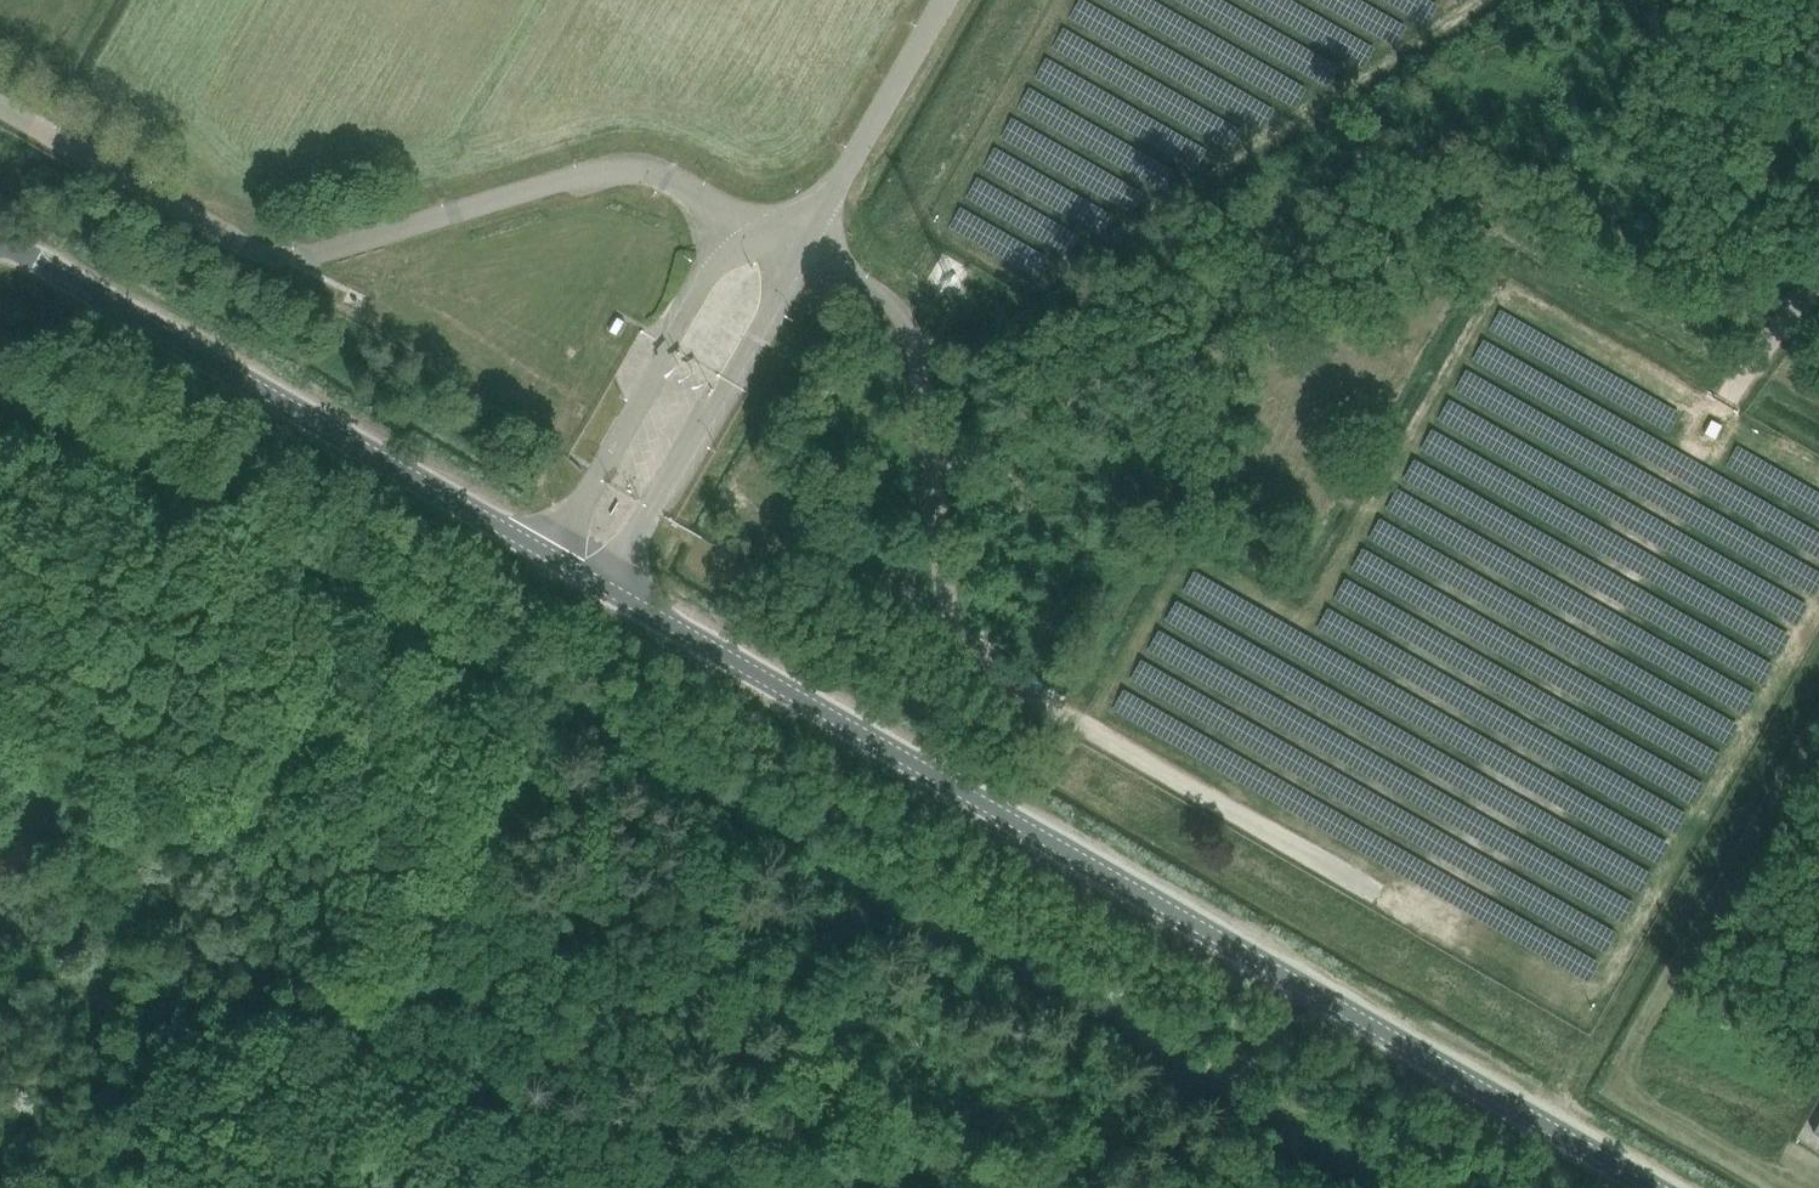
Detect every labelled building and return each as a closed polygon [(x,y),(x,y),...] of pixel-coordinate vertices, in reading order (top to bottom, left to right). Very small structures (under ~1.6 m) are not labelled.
[(1382,643),(1366,679),(1471,725),(1478,707),(1506,719),(1527,671),(1510,664),(1555,562),(1446,514),(1399,623),(1377,613),(1366,636),(1382,643)] [(1548,610),(1579,623),(1592,592),(1561,579),(1548,610)] [(1434,833),(1460,783),(1357,730),(1360,724),(1234,659),(1210,705),(1244,723),(1217,775),(1262,799),(1284,756),(1434,833)] [(1133,706),(1154,704),(1153,691),(1131,693),(1133,706)] [(1542,815),(1563,823),(1568,809),(1548,801),(1542,815)]
